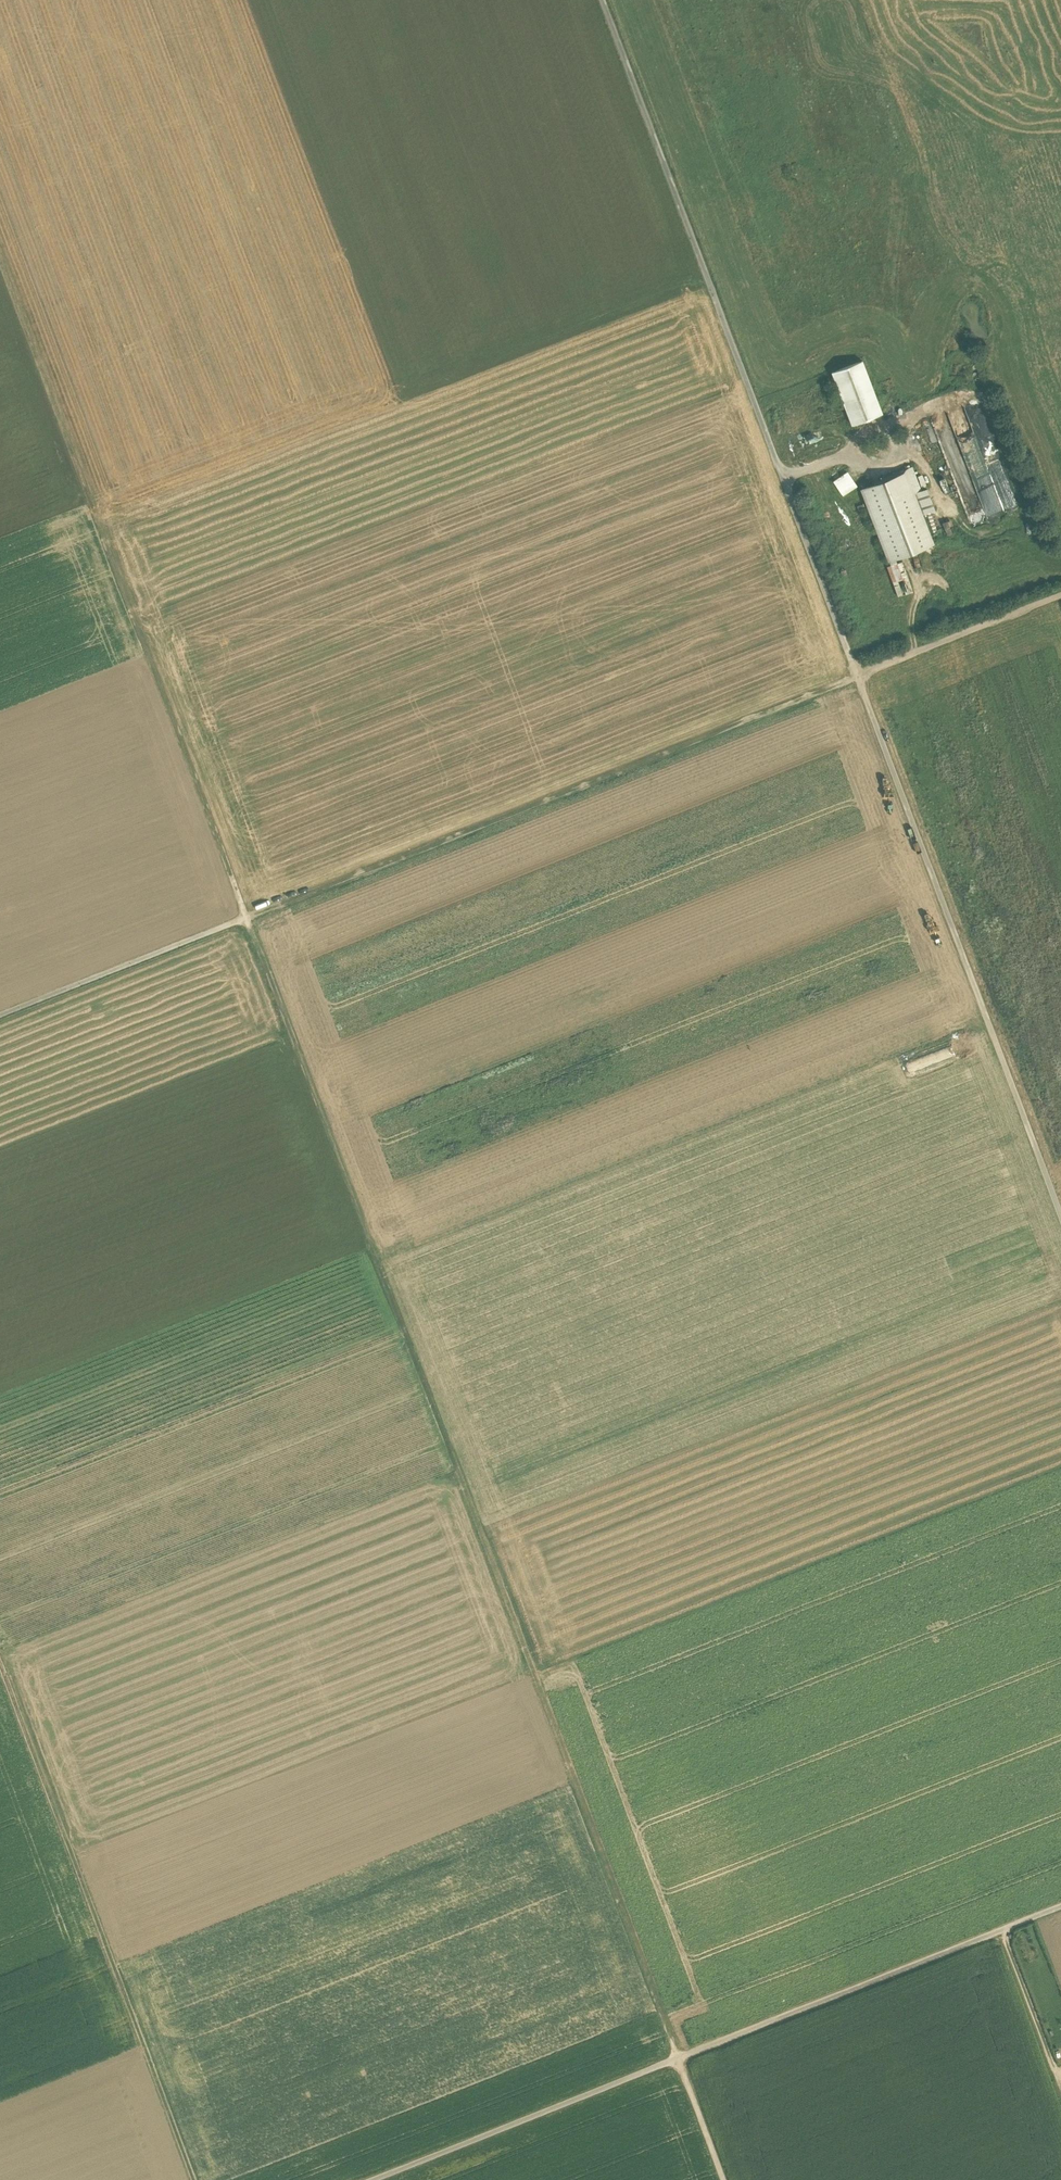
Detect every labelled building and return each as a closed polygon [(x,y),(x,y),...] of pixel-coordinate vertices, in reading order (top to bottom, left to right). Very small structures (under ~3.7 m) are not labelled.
[(832,372),(852,424),(883,412),(863,361),(832,372)] [(912,466),(882,477),(883,480),(861,489),(889,560),(933,543),(922,513),(935,508),(927,488),(914,493),(914,492),(921,489),(912,466)] [(844,494),(860,484),(850,469),(835,480),(844,494)] [(950,520),(943,522),(948,534),(954,531),(950,520)]
